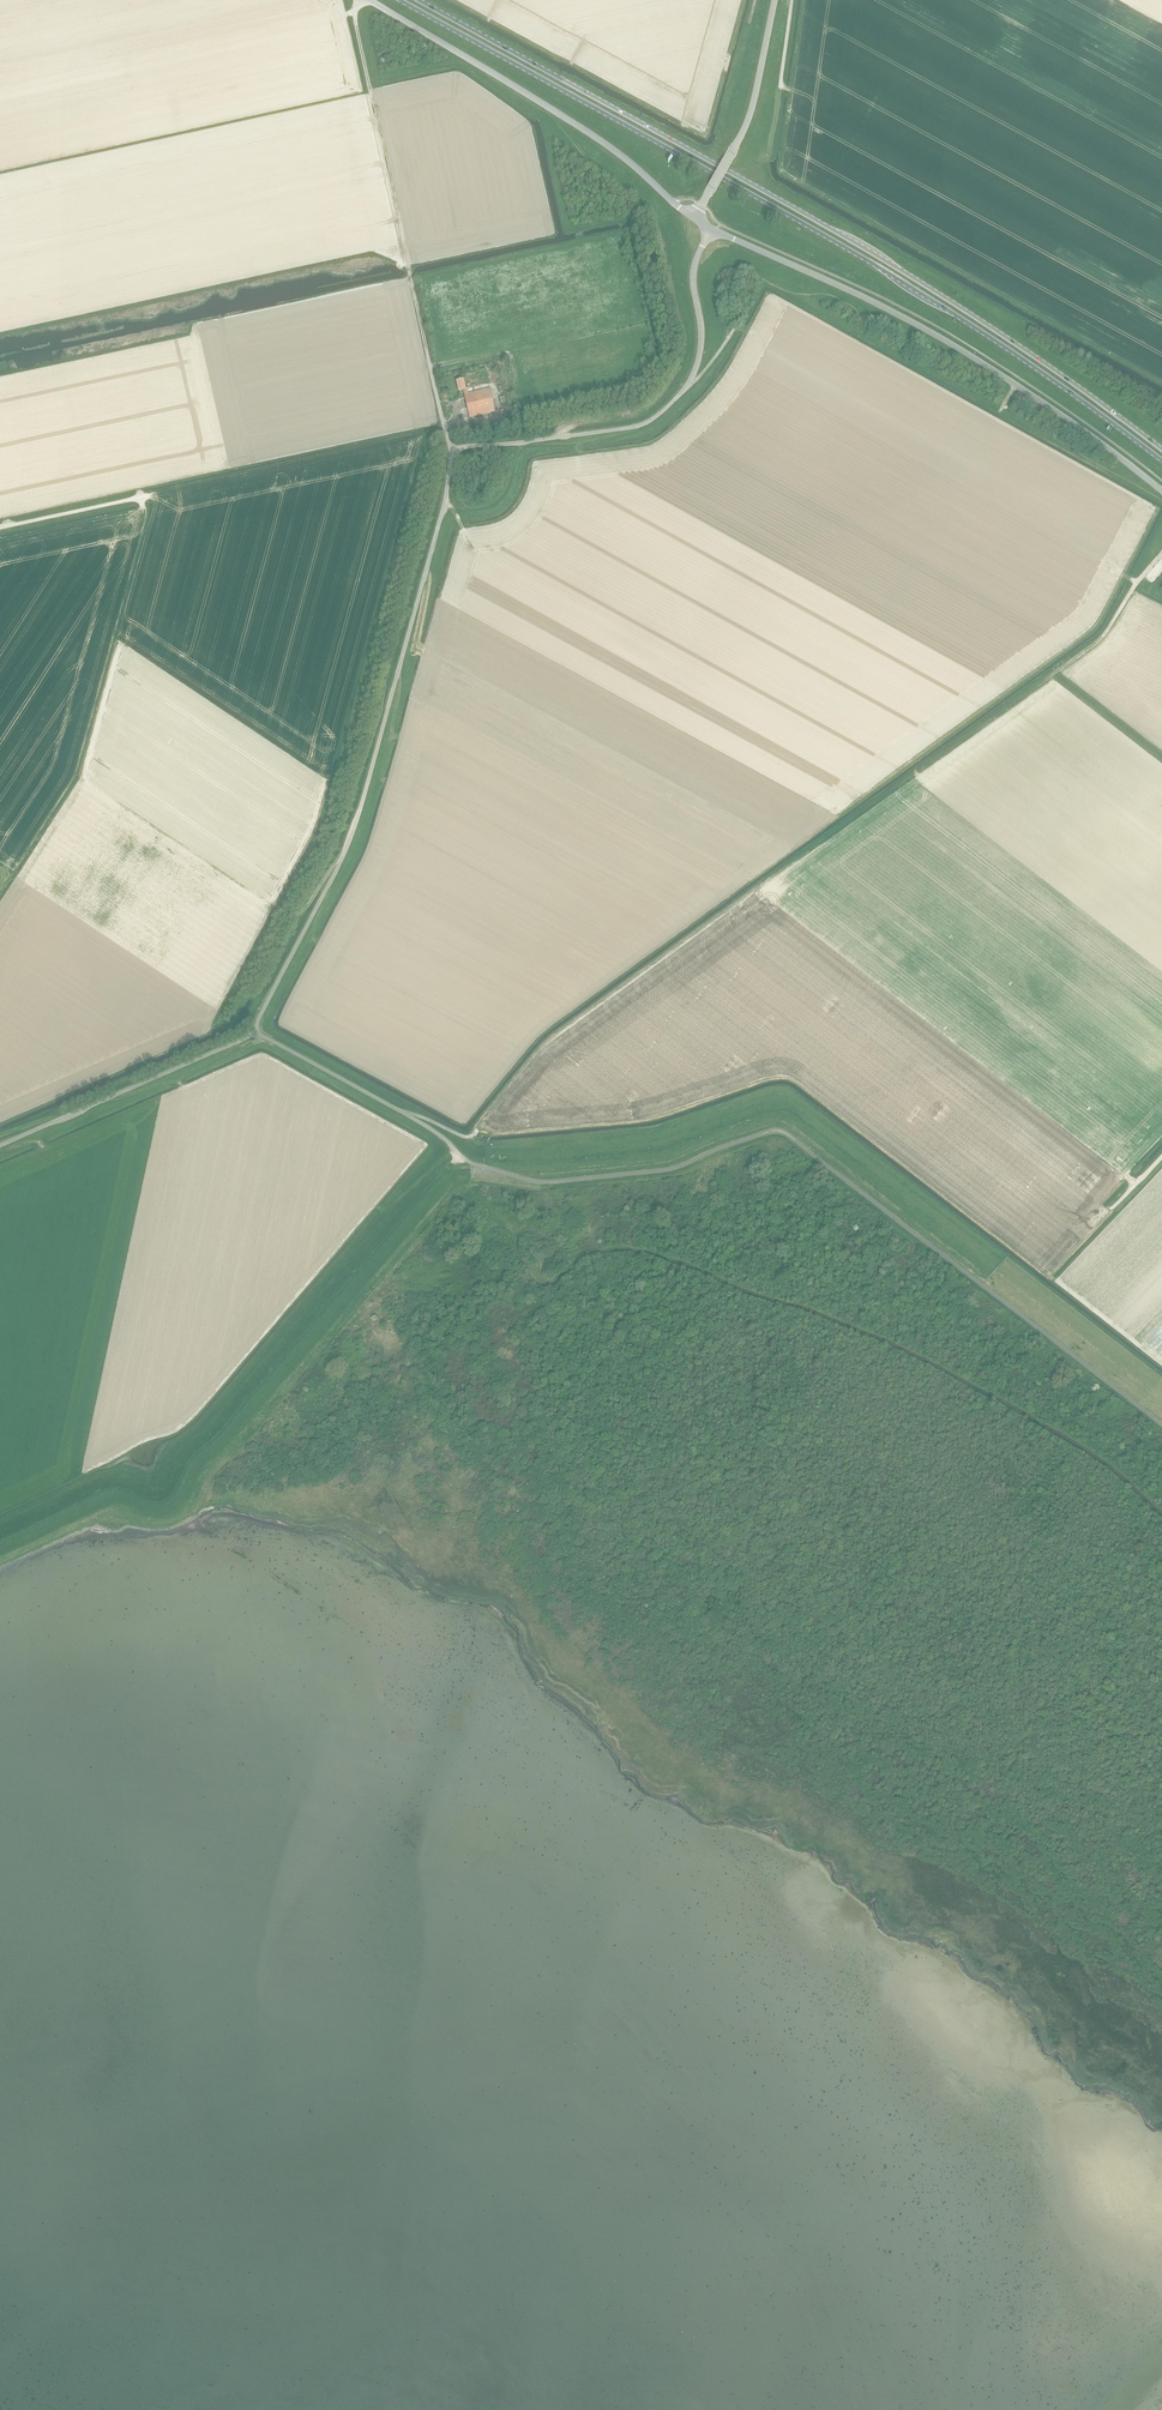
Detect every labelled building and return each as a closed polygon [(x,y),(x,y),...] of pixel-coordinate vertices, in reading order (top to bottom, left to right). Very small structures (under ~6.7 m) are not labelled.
[(464,394),(469,417),(495,412),(490,388),(468,393),(467,388),(466,388),(464,379),(456,381),(458,391),(463,389),(464,394)]
